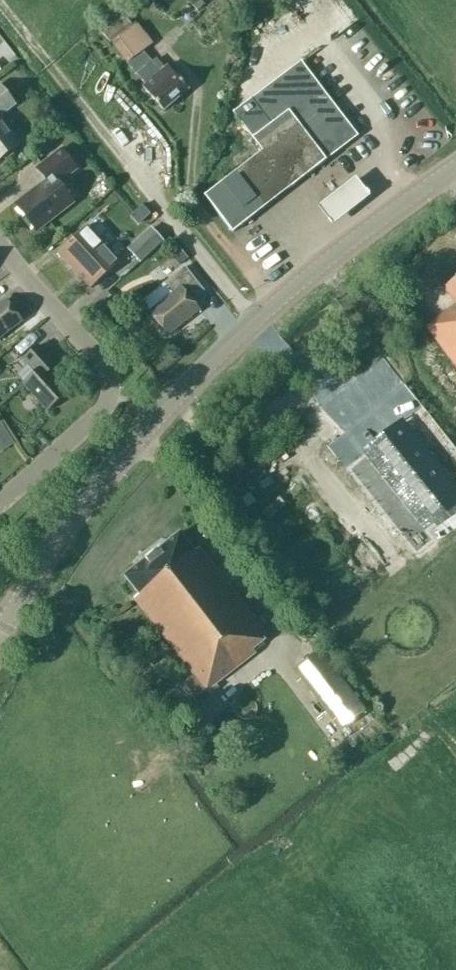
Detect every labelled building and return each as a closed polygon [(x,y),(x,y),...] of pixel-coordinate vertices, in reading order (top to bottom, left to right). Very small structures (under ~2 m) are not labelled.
[(163,9),(187,2),(186,0),(160,0),(163,9)] [(124,15),(102,31),(113,43),(136,75),(145,85),(143,87),(163,110),(188,89),(167,65),(160,72),(142,52),(139,54),(135,49),(148,39),(137,24),(134,27),(124,15)] [(232,232),(290,187),(325,160),(357,136),(300,61),(233,113),(262,151),(204,196),(232,232)] [(14,104),(0,85),(0,114),(14,104)] [(0,121),(0,159),(18,145),(0,121)] [(46,180),(16,204),(36,231),(72,203),(57,184),(76,169),(61,150),(37,168),(46,180)] [(306,201),(323,221),(360,192),(344,171),(306,201)] [(108,190),(100,201),(111,208),(119,197),(108,190)] [(150,206),(143,213),(155,225),(162,218),(150,206)] [(87,226),(58,253),(74,270),(103,243),(87,226)] [(161,240),(149,228),(127,248),(139,261),(161,240)] [(90,288),(120,261),(103,243),(74,270),(90,288)] [(185,267),(164,283),(173,294),(150,312),(167,334),(198,309),(191,300),(203,290),(185,267)] [(444,288),(455,304),(455,278),(444,288)] [(21,321),(5,300),(0,304),(0,337),(21,321)] [(426,327),(455,367),(455,305),(426,327)] [(23,359),(35,372),(23,384),(47,410),(67,392),(48,371),(56,365),(38,345),(23,359)] [(403,421),(364,453),(425,529),(455,504),(455,487),(403,421)] [(270,459),(262,470),(278,483),(287,472),(270,459)] [(249,493),(241,499),(247,507),(255,501),(249,493)] [(194,551),(179,532),(167,542),(161,541),(137,560),(136,566),(124,575),(139,594),(134,598),(193,674),(179,685),(192,701),(206,690),(206,691),(255,652),(253,649),(268,636),(199,547),(194,551)] [(319,649),(294,668),(341,729),(365,710),(319,649)]
